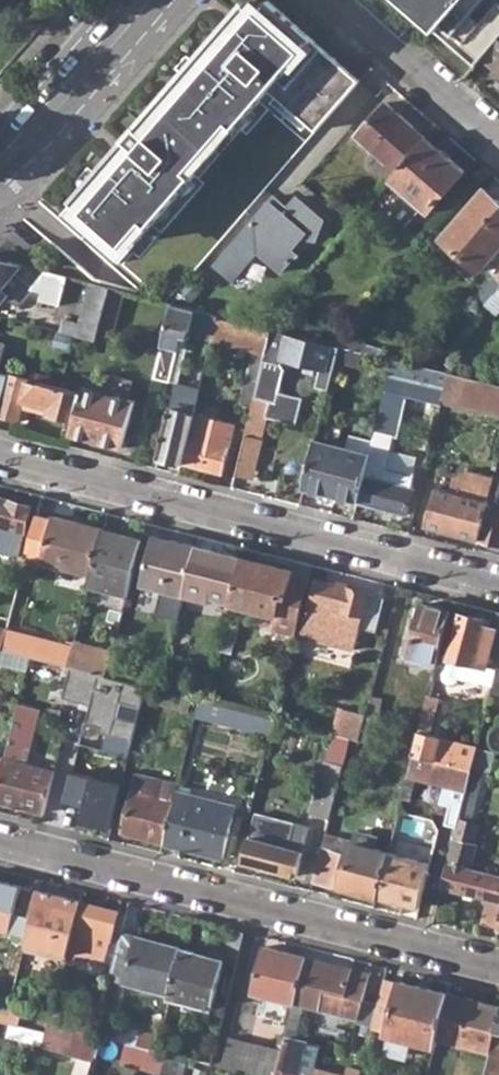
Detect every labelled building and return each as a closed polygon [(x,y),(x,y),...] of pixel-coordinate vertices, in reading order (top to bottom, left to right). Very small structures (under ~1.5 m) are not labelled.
[(362,78),(273,0),(271,0),(261,11),(249,1),(65,212),(121,261),(197,173),(192,168),(234,120),(240,125),(272,88),(280,94),(274,101),(289,113),(294,107),(318,129),(362,78)] [(478,65),(482,61),(498,41),(498,0),(403,0),(478,65)] [(482,61),(495,72),(489,78),(498,87),(498,41),(482,61)] [(360,134),(399,169),(426,137),(387,103),(360,134)] [(391,177),(413,196),(422,205),(431,212),(466,173),(426,137),(399,169),(391,177)] [(481,272),(498,251),(498,201),(486,189),(443,238),(481,272)] [(418,210),(422,205),(413,196),(408,201),(418,210)] [(218,265),(236,280),(260,253),(282,272),(299,256),(297,252),(306,240),(319,239),(319,227),(324,220),(298,198),(288,207),(276,197),(218,265)] [(5,300),(10,293),(4,288),(25,263),(3,257),(0,257),(0,298),(5,300)] [(41,267),(25,263),(4,288),(10,293),(18,299),(27,289),(24,286),(41,267)] [(70,274),(41,267),(24,286),(62,294),(70,274)] [(63,330),(98,338),(108,299),(112,285),(95,281),(84,321),(66,316),(63,330)] [(112,285),(108,299),(121,302),(125,288),(112,285)] [(498,314),(498,290),(487,304),(498,314)] [(165,345),(179,350),(181,344),(187,346),(191,334),(197,307),(176,301),(165,345)] [(197,307),(191,334),(204,337),(197,367),(205,370),(212,342),(220,313),(197,307)] [(18,317),(25,319),(27,313),(19,311),(18,317)] [(48,318),(27,313),(25,319),(46,325),(48,318)] [(238,418),(248,421),(273,326),(264,324),(220,313),(212,342),(254,352),(238,418)] [(292,331),(314,336),(316,328),(305,325),(294,325),(292,331)] [(245,434),(261,439),(271,402),(277,403),(286,371),(282,366),(284,359),(321,369),(316,389),(329,392),(341,343),(335,342),(314,336),(292,331),(273,326),(248,421),(245,434)] [(341,343),(384,355),(389,349),(340,336),(335,342),(341,343)] [(386,391),(440,404),(441,401),(449,371),(442,369),(438,368),(429,366),(420,363),(395,357),(386,391)] [(431,358),(429,366),(438,368),(442,369),(444,361),(431,358)] [(149,406),(157,407),(168,364),(160,362),(149,406)] [(1,402),(8,373),(0,371),(0,405),(1,402)] [(441,401),(488,412),(495,383),(449,371),(441,401)] [(48,412),(75,418),(81,392),(63,386),(8,373),(1,402),(20,407),(21,400),(49,407),(48,412)] [(176,390),(183,392),(186,383),(178,381),(176,390)] [(495,383),(488,412),(498,415),(498,384),(495,383)] [(83,389),(81,392),(75,418),(70,435),(121,448),(135,391),(123,387),(121,392),(113,391),(112,396),(83,389)] [(175,396),(172,406),(194,412),(197,401),(175,396)] [(191,424),(194,412),(172,406),(159,458),(180,463),(191,424)] [(180,463),(224,474),(239,423),(194,412),(191,424),(180,463)] [(359,501),(408,513),(414,489),(411,489),(415,474),(387,466),(394,436),(376,431),(373,442),(370,455),(359,501)] [(351,436),(348,449),(370,455),(373,442),(351,436)] [(359,501),(370,455),(348,449),(316,440),(304,487),(359,501)] [(479,538),(495,477),(468,469),(455,474),(452,489),(437,486),(428,524),(479,538)] [(498,543),(498,502),(498,501),(498,498),(498,478),(495,477),(479,538),(498,543)] [(12,525),(25,528),(32,503),(0,494),(0,522),(12,525)] [(41,559),(90,573),(102,527),(53,514),(41,559)] [(12,525),(0,522),(0,544),(6,546),(12,525)] [(88,582),(128,594),(143,538),(102,527),(90,573),(90,576),(88,582)] [(143,583),(184,593),(196,546),(155,535),(143,583)] [(212,595),(231,600),(242,558),(196,546),(184,593),(211,600),(212,595)] [(231,600),(222,635),(234,638),(241,611),(238,610),(240,606),(275,615),(271,628),(295,634),(311,576),(242,558),(231,600)] [(382,595),(316,579),(310,599),(301,634),(355,648),(361,626),(373,629),(382,595)] [(410,656),(436,662),(449,610),(423,604),(410,656)] [(449,657),(485,666),(486,665),(496,626),(483,622),(483,619),(460,613),(449,657)] [(30,653),(67,663),(72,647),(7,629),(3,646),(30,653)] [(231,649),(234,638),(222,635),(220,646),(231,649)] [(67,663),(107,674),(114,650),(73,639),(72,647),(67,663)] [(498,692),(498,656),(496,668),(493,679),(491,685),(490,690),(498,692)] [(485,666),(449,657),(447,667),(443,673),(444,679),(449,682),(456,681),(459,676),(491,685),(493,679),(496,668),(486,665),(485,666)] [(141,698),(185,710),(189,696),(144,683),(141,698)] [(476,745),(429,733),(438,696),(428,693),(413,753),(470,768),(476,745)] [(194,713),(211,718),(215,703),(205,700),(198,698),(194,713)] [(267,716),(215,703),(211,718),(263,731),(267,716)] [(48,813),(59,773),(20,763),(25,747),(30,748),(39,710),(16,705),(1,760),(0,764),(0,801),(48,813)] [(342,706),(335,733),(341,735),(348,737),(357,739),(361,723),(364,712),(342,706)] [(364,712),(361,723),(374,726),(378,710),(366,706),(364,712)] [(339,742),(347,744),(348,737),(341,735),(339,742)] [(347,744),(355,746),(357,739),(348,737),(347,744)] [(413,753),(401,798),(408,800),(414,777),(443,785),(439,801),(449,804),(445,822),(455,825),(467,778),(470,768),(413,753)] [(309,814),(327,818),(341,765),(322,759),(309,814)] [(116,827),(125,779),(74,769),(68,800),(87,803),(83,820),(116,827)] [(138,772),(133,789),(144,793),(149,775),(138,772)] [(176,782),(149,775),(144,793),(133,789),(121,831),(160,840),(174,788),(176,782)] [(439,886),(486,898),(480,921),(497,926),(498,920),(498,875),(470,866),(476,841),(472,840),(476,823),(470,817),(479,781),(467,778),(455,825),(439,886)] [(174,788),(160,840),(221,856),(235,804),(174,788)] [(240,861),(295,875),(302,844),(295,842),(293,849),(286,848),(292,823),(253,813),(240,861)] [(312,879),(376,896),(377,894),(383,870),(387,852),(388,851),(373,847),(376,836),(356,831),(353,842),(349,854),(320,847),(312,879)] [(323,835),(320,847),(349,854),(353,842),(323,835)] [(377,894),(376,896),(417,906),(428,863),(387,852),(383,870),(377,894)] [(7,930),(12,912),(15,901),(19,884),(0,879),(0,928),(7,930)] [(28,886),(19,884),(15,901),(24,903),(28,886)] [(23,936),(67,948),(79,899),(36,888),(29,916),(24,935),(23,936)] [(104,959),(112,961),(121,929),(126,910),(79,899),(67,948),(90,955),(93,942),(107,946),(104,959)] [(7,930),(24,935),(29,916),(12,912),(7,930)] [(108,975),(125,979),(137,933),(121,929),(112,961),(108,975)] [(125,979),(171,992),(183,945),(137,933),(125,979)] [(90,955),(104,959),(107,946),(93,942),(90,955)] [(9,944),(2,968),(14,971),(21,947),(9,944)] [(170,994),(211,1004),(223,959),(224,956),(212,953),(211,954),(183,945),(171,992),(170,994)] [(251,992),(291,1002),(292,1001),(303,956),(264,946),(251,992)] [(303,956),(292,1001),(357,1016),(367,972),(303,956)] [(14,971),(2,968),(0,976),(0,992),(8,994),(14,971)] [(371,1025),(386,1029),(399,980),(383,976),(371,1025)] [(446,992),(399,980),(386,1029),(385,1033),(432,1044),(434,1039),(446,992)] [(91,1012),(98,1013),(106,985),(99,983),(91,1012)] [(489,1053),(498,1013),(498,1006),(446,992),(434,1039),(489,1053)] [(25,1012),(32,1014),(35,1009),(26,1006),(25,1012)] [(63,1011),(56,1013),(55,1019),(75,1024),(94,1029),(96,1020),(63,1011)] [(489,1053),(483,1074),(498,1074),(498,1013),(489,1053)] [(67,1050),(75,1024),(55,1019),(48,1017),(44,1027),(40,1041),(67,1050)] [(15,1033),(40,1041),(44,1027),(18,1020),(15,1033)] [(110,1033),(136,1040),(140,1027),(114,1020),(110,1033)] [(160,1031),(140,1027),(136,1040),(157,1046),(160,1031)] [(313,1066),(311,1072),(298,1070),(306,1040),(283,1034),(280,1049),(277,1059),(273,1074),(358,1074),(360,1069),(350,1067),(347,1074),(313,1066)] [(280,1049),(228,1037),(221,1063),(264,1074),(273,1074),(277,1059),(280,1049)] [(318,1044),(306,1040),(298,1070),(311,1072),(313,1066),(318,1044)] [(185,1062),(192,1064),(195,1057),(166,1049),(158,1074),(181,1074),(185,1062)]
